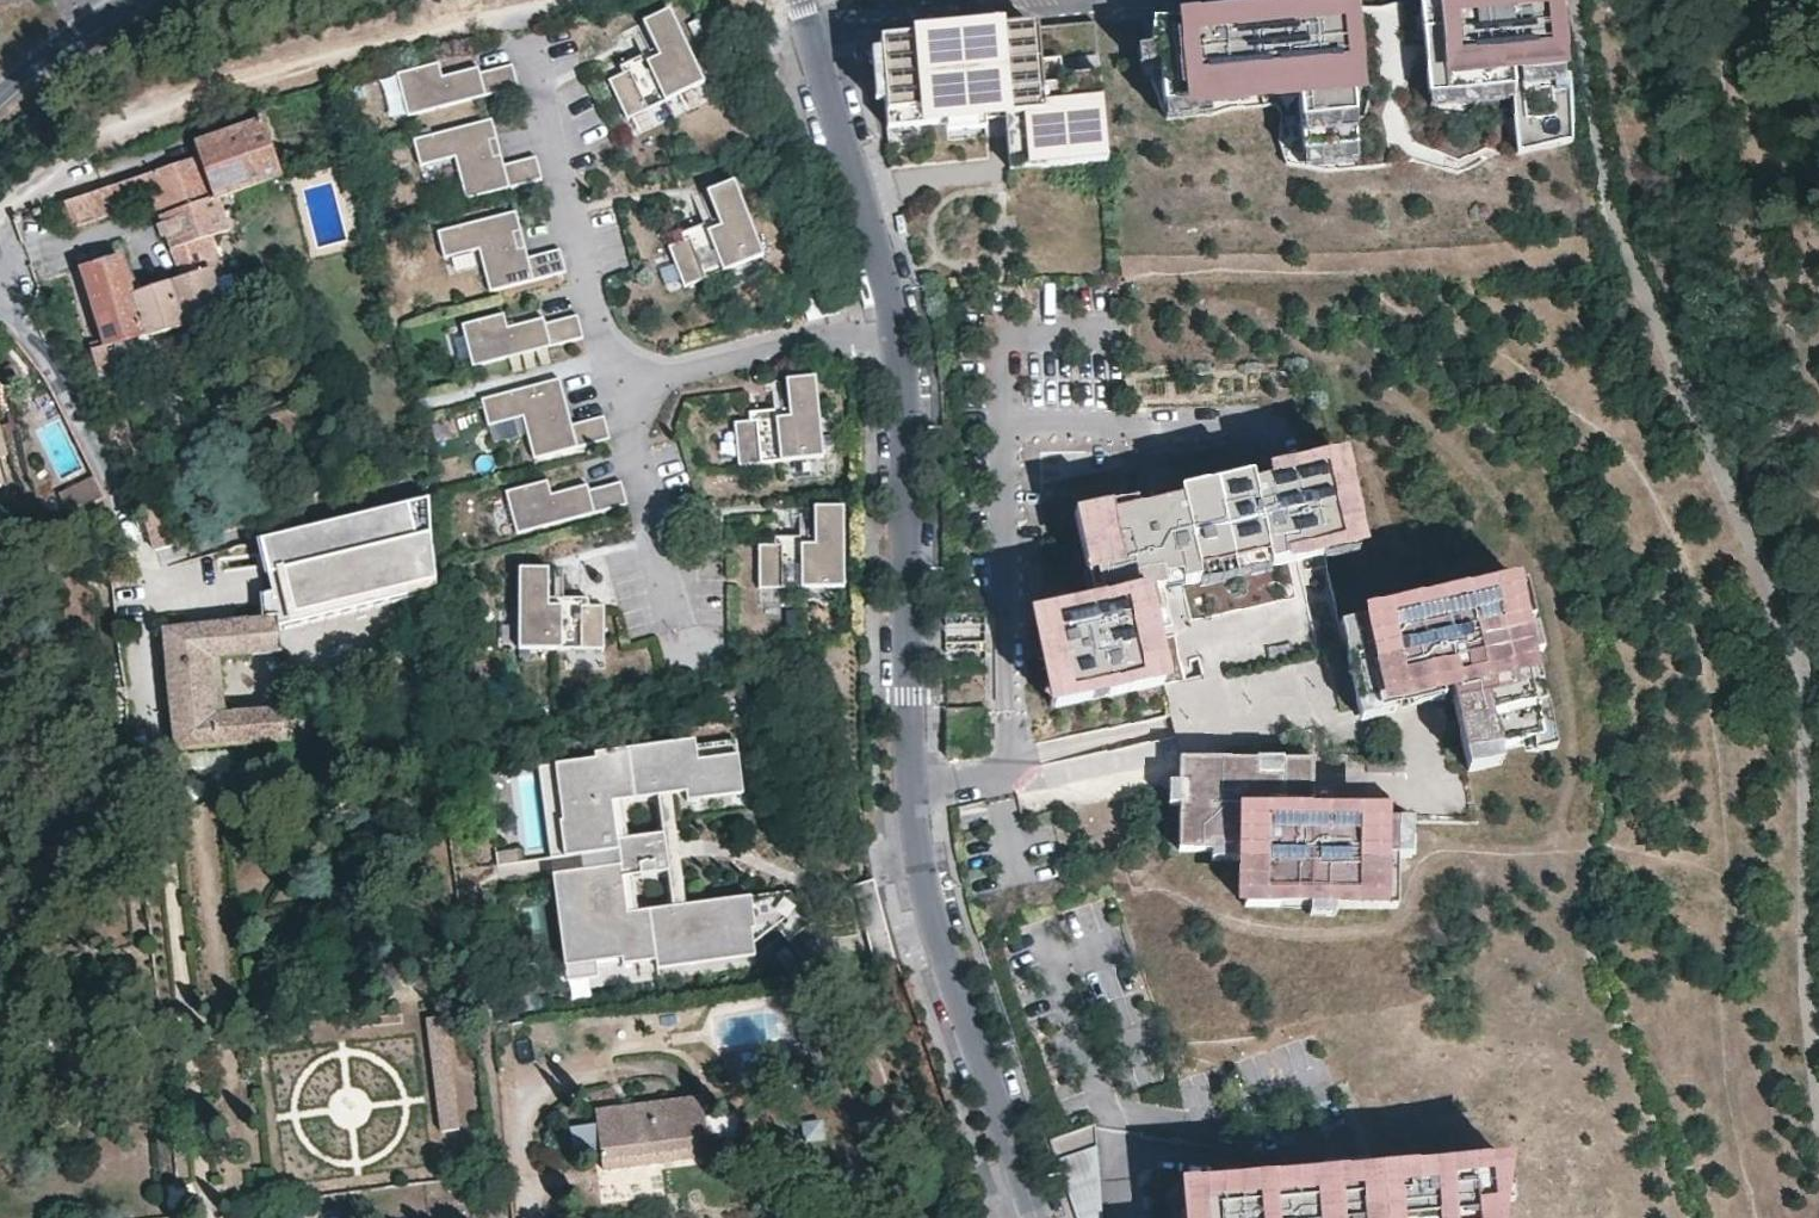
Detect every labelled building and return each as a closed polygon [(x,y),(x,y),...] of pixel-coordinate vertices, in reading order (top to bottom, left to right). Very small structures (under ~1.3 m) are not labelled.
[(1559,0),(1515,0),(1516,8),(1512,9),(1507,9),(1506,0),(1503,0),(1462,3),(1462,0),(1456,0),(1421,0),(1429,96),(1513,89),(1518,154),(1571,143),(1569,96),(1567,78),(1560,78),(1555,16),(1562,15),(1559,0)] [(1297,20),(1293,21),(1292,18),(1273,11),(1211,24),(1212,27),(1207,28),(1203,28),(1202,25),(1185,27),(1185,24),(1152,23),(1151,46),(1159,46),(1164,106),(1208,102),(1207,90),(1297,83),(1302,154),(1355,150),(1345,32),(1322,34),(1320,15),(1301,17),(1302,20),(1297,20)] [(699,86),(665,13),(639,25),(651,53),(654,59),(618,76),(604,83),(622,122),(699,86)] [(1108,162),(1100,76),(1082,78),(1061,80),(1060,62),(1039,64),(1036,28),(983,33),(879,42),(887,129),(985,121),(984,106),(994,105),(1003,104),(1009,171),(1108,162)] [(651,53),(615,69),(618,76),(654,59),(651,53)] [(1082,78),(1081,61),(1060,62),(1061,80),(1082,78)] [(513,88),(507,65),(474,74),(473,68),(437,78),(433,64),(391,76),(402,117),(513,88)] [(90,348),(97,371),(156,355),(149,333),(218,313),(213,300),(205,275),(213,272),(211,264),(214,263),(205,234),(222,228),(212,197),(278,174),(259,119),(191,144),(195,155),(60,201),(68,226),(113,211),(111,205),(152,191),(180,279),(130,294),(117,254),(78,266),(101,344),(90,348)] [(487,120),(408,141),(416,167),(449,158),(460,201),(537,180),(531,157),(499,166),(496,156),(489,158),(484,142),(492,140),(487,120)] [(496,156),(492,140),(484,142),(489,158),(496,156)] [(348,167),(345,155),(335,158),(337,169),(348,167)] [(758,259),(729,184),(702,195),(712,222),(715,230),(678,244),(663,250),(678,290),(758,259)] [(508,236),(516,234),(511,214),(432,234),(439,260),(472,252),(483,295),(560,275),(554,251),(522,260),(520,250),(512,252),(508,236)] [(712,222),(675,237),(678,244),(715,230),(712,222)] [(520,250),(516,234),(508,236),(512,252),(520,250)] [(222,268),(213,272),(205,275),(213,300),(231,294),(222,268)] [(577,340),(571,317),(539,325),(538,320),(501,329),(498,315),(456,326),(466,368),(577,340)] [(562,399),(557,378),(478,398),(485,426),(519,418),(530,460),(607,440),(601,417),(569,426),(566,415),(559,417),(554,401),(562,399)] [(816,461),(809,381),(780,383),(782,413),(783,421),(743,424),(728,426),(732,469),(816,461)] [(566,415),(562,399),(554,401),(559,417),(566,415)] [(782,413),(743,417),(743,424),(783,421),(782,413)] [(1035,618),(1056,710),(1165,687),(1154,640),(1150,641),(1148,631),(1152,629),(1144,594),(1155,592),(1167,589),(1165,579),(1182,575),(1185,585),(1204,581),(1201,571),(1272,556),(1274,565),(1293,561),(1291,550),(1299,548),(1302,559),(1365,546),(1345,454),(1297,464),(1299,472),(1276,477),(1275,469),(1164,493),(1166,501),(1149,505),(1147,497),(1074,513),(1089,579),(1097,577),(1101,593),(1103,603),(1035,618)] [(1299,472),(1297,464),(1275,469),(1276,477),(1299,472)] [(86,477),(51,494),(62,514),(96,497),(86,477)] [(624,506),(618,483),(586,491),(584,486),(548,495),(545,481),(503,492),(513,534),(624,506)] [(255,591),(258,616),(269,615),(270,625),(428,584),(427,537),(425,493),(251,537),(264,589),(255,591)] [(1166,501),(1164,493),(1147,497),(1149,505),(1166,501)] [(164,495),(141,501),(153,546),(177,537),(164,495)] [(836,591),(836,511),(807,511),(807,541),(807,548),(767,548),(752,548),(752,591),(836,591)] [(1302,559),(1299,548),(1291,550),(1293,561),(1302,559)] [(1204,581),(1274,565),(1272,556),(1201,571),(1204,581)] [(1520,559),(1344,598),(1351,633),(1339,635),(1349,682),(1382,674),(1391,673),(1433,663),(1443,661),(1462,750),(1495,737),(1553,713),(1520,559)] [(596,651),(597,608),(580,608),(541,607),(541,599),(541,570),(512,570),(511,651),(596,651)] [(1185,585),(1182,575),(1165,579),(1167,589),(1185,585)] [(1101,593),(1097,577),(1089,579),(1092,595),(1101,593)] [(1163,627),(1155,592),(1144,594),(1152,629),(1163,627)] [(1344,598),(1332,600),(1339,635),(1351,633),(1344,598)] [(581,600),(541,599),(541,607),(580,608),(581,600)] [(269,615),(258,616),(155,627),(168,750),(282,739),(278,707),(215,713),(209,656),(273,649),(270,625),(269,615)] [(1296,654),(1294,645),(1275,649),(1277,658),(1296,654)] [(1433,663),(1391,673),(1395,688),(1436,679),(1433,663)] [(1382,674),(1349,682),(1352,698),(1386,690),(1382,674)] [(750,715),(762,713),(759,695),(748,697),(750,715)] [(1495,737),(1462,750),(1465,765),(1501,751),(1495,737)] [(688,792),(723,788),(719,758),(700,760),(698,746),(697,740),(596,753),(597,759),(599,776),(568,780),(573,819),(561,821),(566,856),(619,850),(614,802),(624,801),(660,796),(671,794),(688,792)] [(738,741),(698,746),(700,760),(719,758),(723,788),(688,792),(689,801),(745,795),(738,741)] [(1255,750),(1175,749),(1175,773),(1174,796),(1174,843),(1209,843),(1235,844),(1243,844),(1242,899),(1308,900),(1334,901),(1397,901),(1406,849),(1412,813),(1324,812),(1311,811),(1311,784),(1311,751),(1279,750),(1279,766),(1255,766),(1255,750)] [(1279,766),(1279,750),(1255,750),(1255,766),(1279,766)] [(568,780),(599,776),(597,759),(540,766),(552,858),(566,856),(561,821),(573,819),(568,780)] [(1174,796),(1175,773),(1164,772),(1164,796),(1174,796)] [(1324,812),(1324,784),(1311,784),(1311,811),(1324,812)] [(671,873),(670,873),(674,907),(685,906),(671,794),(660,796),(665,834),(629,838),(624,801),(614,802),(620,849),(619,850),(621,865),(622,865),(628,913),(638,912),(632,865),(641,864),(669,860),(671,873)] [(1412,813),(1406,849),(1420,851),(1426,813),(1412,813)] [(1235,852),(1235,844),(1209,843),(1209,852),(1235,852)] [(498,852),(499,865),(518,863),(516,849),(498,852)] [(670,873),(671,873),(669,860),(641,864),(642,876),(670,873)] [(638,912),(628,913),(622,865),(621,865),(568,872),(577,946),(621,941),(623,959),(624,965),(728,951),(726,933),(776,927),(786,940),(812,920),(791,892),(685,906),(674,907),(638,912)] [(577,946),(568,872),(554,874),(568,981),(600,977),(598,962),(623,959),(621,941),(577,946)] [(1333,910),(1334,901),(1308,900),(1308,909),(1333,910)] [(786,971),(796,963),(784,949),(775,956),(786,971)] [(521,994),(524,1012),(536,1010),(533,992),(521,994)] [(429,1018),(443,1129),(460,1127),(445,1016),(429,1018)] [(700,1094),(594,1110),(602,1170),(646,1163),(708,1153),(700,1094)] [(570,1145),(590,1144),(589,1122),(569,1123),(570,1145)] [(1095,1124),(1049,1140),(1076,1217),(1103,1217),(1095,1124)] [(1184,1184),(1186,1217),(1492,1217),(1488,1172),(1506,1161),(1184,1184)] [(646,1163),(602,1170),(604,1184),(648,1177),(646,1163)]
